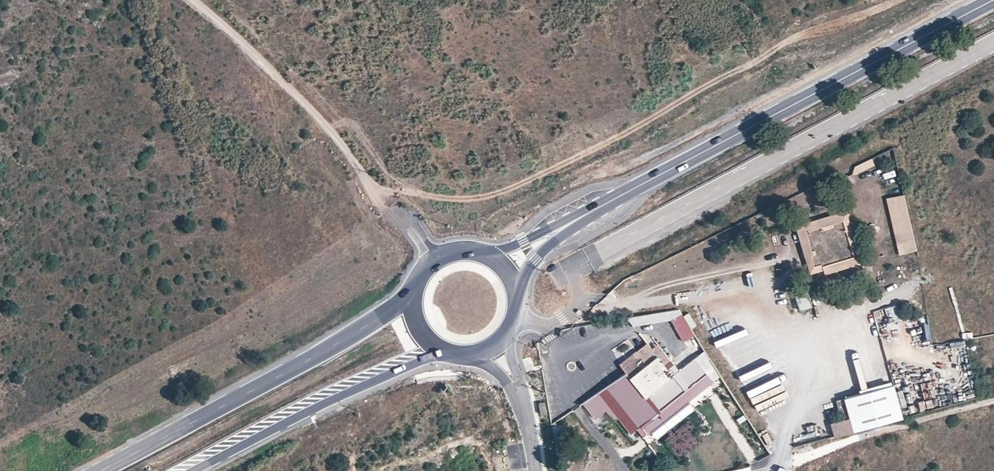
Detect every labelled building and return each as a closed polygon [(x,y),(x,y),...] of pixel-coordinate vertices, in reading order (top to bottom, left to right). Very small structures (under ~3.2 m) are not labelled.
[(901,255),(919,250),(906,197),(887,201),(901,255)] [(824,268),(855,259),(845,222),(835,225),(835,228),(824,231),(822,228),(808,232),(814,252),(817,252),(818,255),(813,256),(817,267),(823,265),(824,268)] [(807,294),(796,298),(802,312),(813,307),(807,294)] [(674,310),(622,317),(627,327),(665,320),(679,342),(691,336),(674,310)] [(627,375),(584,406),(596,421),(607,413),(614,423),(620,418),(633,436),(638,432),(644,440),(722,379),(704,356),(680,374),(659,345),(654,349),(647,340),(617,362),(627,375)] [(896,385),(846,398),(852,420),(856,435),(906,421),(896,385)] [(837,440),(856,435),(852,420),(833,425),(837,440)] [(690,425),(667,443),(681,461),(704,442),(690,425)] [(556,452),(563,452),(561,435),(557,436),(556,428),(552,428),(556,452)] [(768,446),(782,441),(779,434),(765,440),(768,446)] [(786,438),(789,447),(803,444),(800,434),(786,438)]
